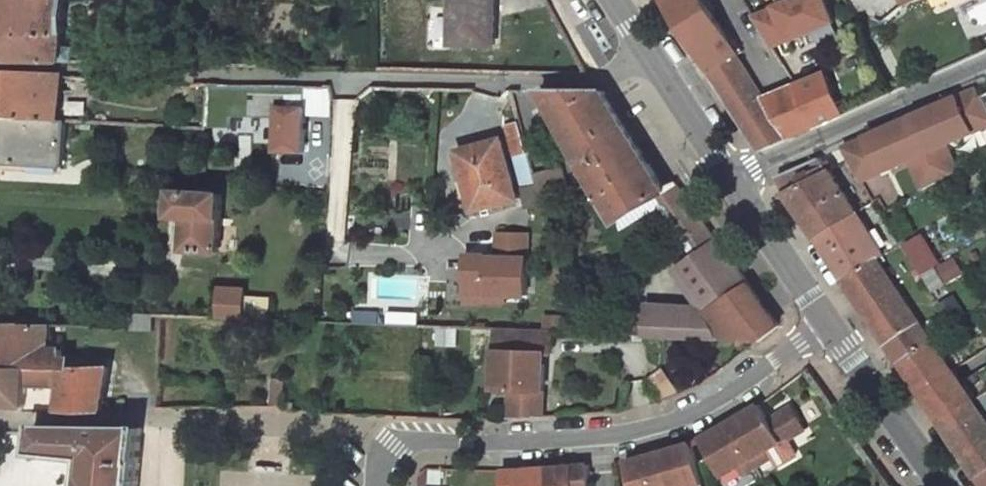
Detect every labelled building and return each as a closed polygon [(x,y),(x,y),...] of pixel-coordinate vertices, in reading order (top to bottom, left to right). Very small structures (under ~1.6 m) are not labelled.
[(19,61),(24,0),(0,0),(0,61),(19,61)] [(19,61),(63,62),(65,46),(68,0),(24,0),(19,61)] [(453,44),(495,44),(496,0),(453,0),(453,44)] [(711,72),(739,54),(713,14),(704,0),(665,0),(711,72)] [(753,17),(773,48),(834,22),(825,0),(793,0),(790,2),(789,0),(774,0),(777,7),(753,17)] [(76,46),(65,46),(63,62),(75,62),(76,46)] [(739,54),(711,72),(761,151),(791,138),(767,99),(739,54)] [(64,75),(0,72),(0,117),(5,117),(60,120),(64,75)] [(844,115),(825,74),(797,86),(816,127),(844,115)] [(797,86),(767,99),(791,138),(816,127),(797,86)] [(862,182),(910,161),(923,191),(959,171),(947,144),(985,127),(985,104),(982,96),(977,88),(843,148),(862,182)] [(604,91),(542,90),(580,154),(626,125),(618,112),(612,116),(606,106),(611,103),(604,91)] [(283,103),(277,153),(296,156),(292,184),(323,188),(326,163),(308,161),(315,107),(283,103)] [(618,112),(611,103),(606,106),(612,116),(618,112)] [(64,166),(67,121),(60,120),(5,117),(2,163),(64,166)] [(93,136),(94,122),(81,121),(80,135),(93,136)] [(528,153),(520,122),(507,126),(516,157),(528,153)] [(626,125),(580,154),(604,197),(607,202),(619,223),(656,201),(664,196),(667,201),(672,202),(692,232),(695,237),(709,227),(676,182),(665,189),(626,125)] [(519,199),(502,139),(459,151),(476,211),(519,199)] [(831,171),(812,150),(804,153),(772,168),(817,236),(857,211),(831,171)] [(534,175),(528,153),(516,157),(523,186),(536,182),(534,175)] [(563,167),(534,175),(536,182),(536,183),(541,202),(570,194),(563,167)] [(541,202),(536,183),(524,187),(529,208),(542,205),(541,202)] [(219,252),(223,194),(176,191),(174,216),(188,217),(186,250),(219,252)] [(692,232),(672,202),(667,201),(664,196),(656,201),(660,208),(681,239),(692,232)] [(599,207),(607,202),(604,197),(596,202),(599,207)] [(624,230),(660,208),(656,201),(619,223),(624,230)] [(817,236),(817,237),(846,279),(851,276),(880,261),(886,258),(857,211),(817,236)] [(709,227),(695,237),(704,250),(718,240),(709,227)] [(527,296),(529,232),(499,232),(498,256),(498,262),(492,262),(492,256),(474,255),(467,262),(466,294),(506,295),(527,296)] [(704,250),(675,271),(700,307),(706,314),(750,285),(718,240),(704,250)] [(977,251),(970,255),(974,262),(982,258),(977,251)] [(915,259),(923,272),(934,266),(926,252),(915,259)] [(948,281),(964,272),(956,258),(940,268),(948,281)] [(851,276),(846,279),(890,344),(921,322),(880,261),(851,276)] [(926,277),(934,289),(944,283),(937,270),(926,277)] [(750,285),(706,314),(724,339),(762,340),(780,326),(750,285)] [(246,297),(246,291),(221,290),(220,318),(245,319),(246,297)] [(506,303),(506,295),(466,294),(466,302),(506,303)] [(953,329),(970,318),(956,294),(938,305),(953,329)] [(270,320),(271,298),(246,297),(245,319),(270,320)] [(700,307),(648,304),(647,314),(646,335),(724,339),(706,314),(700,307)] [(420,325),(421,312),(390,312),(390,324),(420,325)] [(376,314),(356,313),(356,324),(376,324),(376,314)] [(647,314),(628,313),(627,335),(646,335),(647,314)] [(153,315),(131,314),(131,329),(153,330),(153,315)] [(570,329),(570,316),(544,315),(544,328),(570,329)] [(0,322),(0,366),(64,365),(65,356),(61,349),(50,348),(51,323),(28,324),(0,322)] [(921,322),(890,344),(902,362),(934,342),(921,322)] [(457,329),(439,328),(438,345),(457,345),(457,329)] [(554,331),(499,329),(496,389),(511,390),(527,391),(525,418),(543,417),(546,364),(542,364),(543,353),(547,354),(553,354),(554,331)] [(672,357),(675,389),(706,386),(702,341),(689,342),(691,355),(672,357)] [(934,342),(902,362),(922,390),(952,369),(934,342)] [(0,366),(0,406),(26,406),(26,412),(58,411),(64,365),(0,366)] [(110,368),(64,365),(58,411),(103,412),(110,368)] [(652,375),(663,399),(676,393),(666,369),(652,375)] [(952,369),(922,390),(942,420),(973,398),(952,369)] [(285,379),(277,379),(275,408),(281,408),(281,412),(283,412),(284,405),(285,379)] [(527,391),(511,390),(509,419),(525,418),(527,391)] [(942,420),(967,457),(985,443),(985,417),(973,398),(942,420)] [(770,420),(761,405),(731,422),(758,468),(772,459),(767,451),(783,442),(770,420)] [(793,407),(776,417),(788,439),(806,429),(793,407)] [(776,417),(770,420),(783,442),(788,439),(776,417)] [(731,422),(702,440),(723,477),(739,468),(744,476),(758,468),(731,422)] [(141,462),(139,462),(142,429),(141,428),(38,426),(35,455),(87,461),(84,485),(138,485),(141,462)] [(792,457),(783,442),(767,451),(772,459),(776,466),(792,457)] [(659,453),(668,485),(699,485),(704,484),(693,443),(659,453)] [(967,457),(980,476),(985,472),(985,443),(967,457)] [(626,462),(633,485),(668,485),(659,453),(626,462)] [(546,468),(548,485),(593,485),(591,465),(546,468)] [(502,471),(504,485),(548,485),(546,468),(502,471)]
